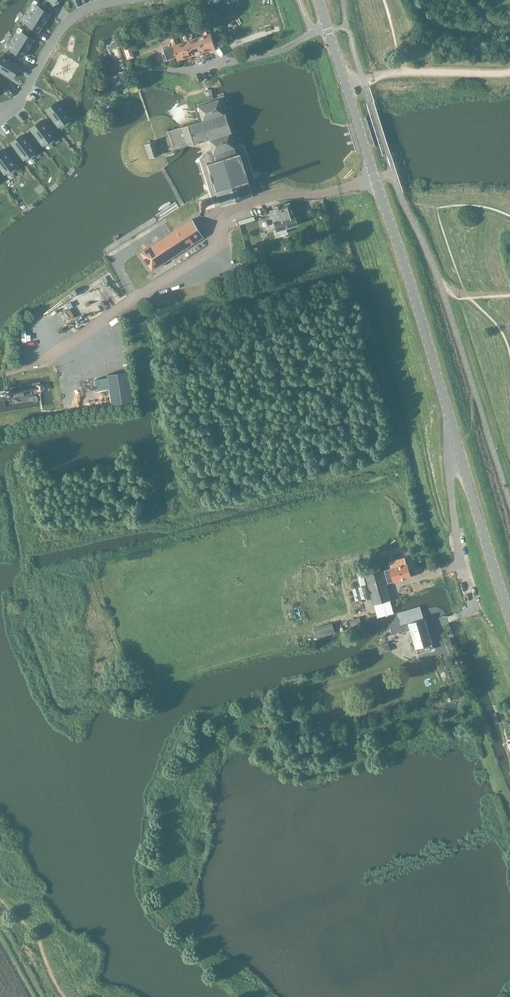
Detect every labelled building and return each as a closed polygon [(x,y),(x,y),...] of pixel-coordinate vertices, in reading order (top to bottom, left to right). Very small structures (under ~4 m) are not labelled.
[(50,14),(38,7),(27,24),(39,31),(50,14)] [(183,36),(185,42),(189,57),(202,53),(198,38),(191,40),(189,34),(191,33),(189,27),(181,29),(183,36)] [(204,36),(198,38),(202,53),(222,47),(219,38),(212,40),(209,28),(202,30),(204,36)] [(34,40),(22,33),(11,50),(23,57),(34,40)] [(171,40),(173,45),(163,49),(167,60),(176,57),(177,60),(189,57),(185,42),(179,44),(177,38),(171,40)] [(125,42),(128,55),(135,54),(132,40),(125,42)] [(2,56),(0,59),(0,71),(12,78),(19,67),(2,56)] [(236,154),(229,133),(231,132),(224,112),(223,112),(219,101),(199,107),(203,120),(182,127),(167,131),(173,151),(188,147),(200,148),(207,164),(220,206),(253,195),(240,153),(236,154)] [(57,102),(46,110),(58,126),(69,118),(57,102)] [(41,120),(30,129),(42,145),(54,137),(41,120)] [(22,135),(11,143),(23,159),(34,151),(22,135)] [(157,141),(146,144),(150,157),(160,154),(157,141)] [(0,151),(0,168),(4,174),(15,165),(3,149),(0,151)] [(296,225),(299,223),(297,217),(292,215),(289,204),(275,207),(276,210),(271,212),(272,217),(276,216),(276,218),(275,219),(276,221),(274,221),(277,231),(279,231),(279,234),(287,232),(286,228),(296,225)] [(272,220),(270,211),(258,214),(261,223),(272,220)] [(192,219),(140,252),(152,270),(204,237),(192,219)] [(259,264),(264,253),(257,249),(252,261),(259,264)] [(67,332),(76,328),(74,324),(65,328),(67,332)] [(107,374),(108,377),(110,389),(112,404),(132,401),(127,371),(107,374)] [(362,566),(365,575),(376,613),(391,609),(377,561),(362,566)] [(387,583),(409,577),(406,564),(384,571),(387,583)] [(421,619),(419,612),(419,610),(396,617),(399,626),(400,630),(409,628),(416,653),(432,648),(423,619),(421,619)] [(332,623),(313,629),(316,638),(335,632),(332,623)] [(378,639),(380,646),(389,643),(388,636),(378,639)] [(444,654),(442,654),(436,656),(438,665),(442,664),(443,666),(447,665),(444,654)]
